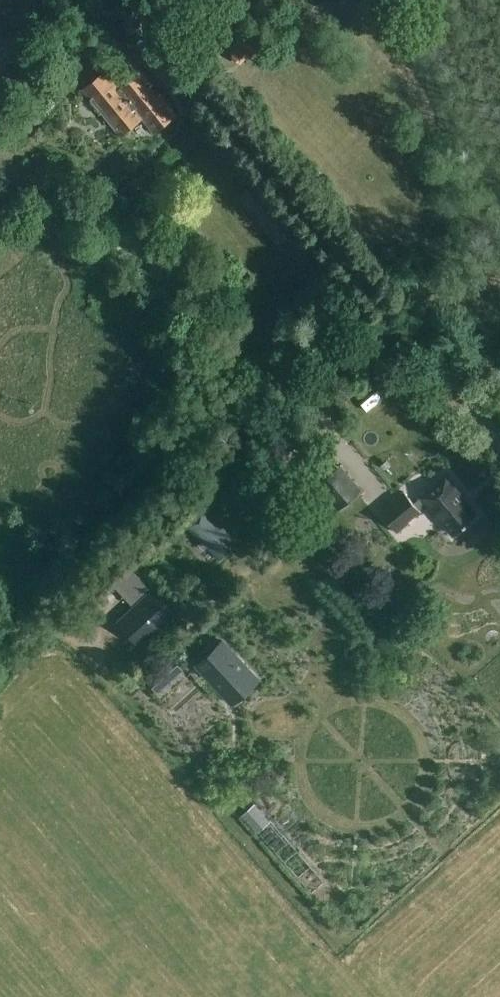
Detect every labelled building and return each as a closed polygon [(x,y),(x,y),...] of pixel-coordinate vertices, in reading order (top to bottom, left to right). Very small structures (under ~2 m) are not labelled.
[(110,11),(115,7),(126,20),(121,24),(130,33),(148,16),(134,0),(129,0),(108,0),(104,4),(110,11)] [(121,134),(141,118),(153,132),(175,113),(140,72),(120,89),(105,72),(83,89),(121,134)] [(452,415),(463,407),(453,394),(442,402),(452,415)] [(316,485),(337,510),(357,494),(336,469),(316,485)] [(465,495),(460,489),(448,473),(419,496),(420,497),(414,502),(404,490),(380,510),(397,531),(421,511),(419,509),(425,504),(441,523),(443,521),(453,533),(477,514),(463,496),(465,495)] [(219,560),(239,540),(205,506),(185,526),(219,560)] [(116,622),(141,648),(177,615),(152,588),(116,622)] [(258,679),(222,640),(196,664),(231,703),(258,679)] [(172,659),(164,666),(173,676),(181,669),(172,659)]
